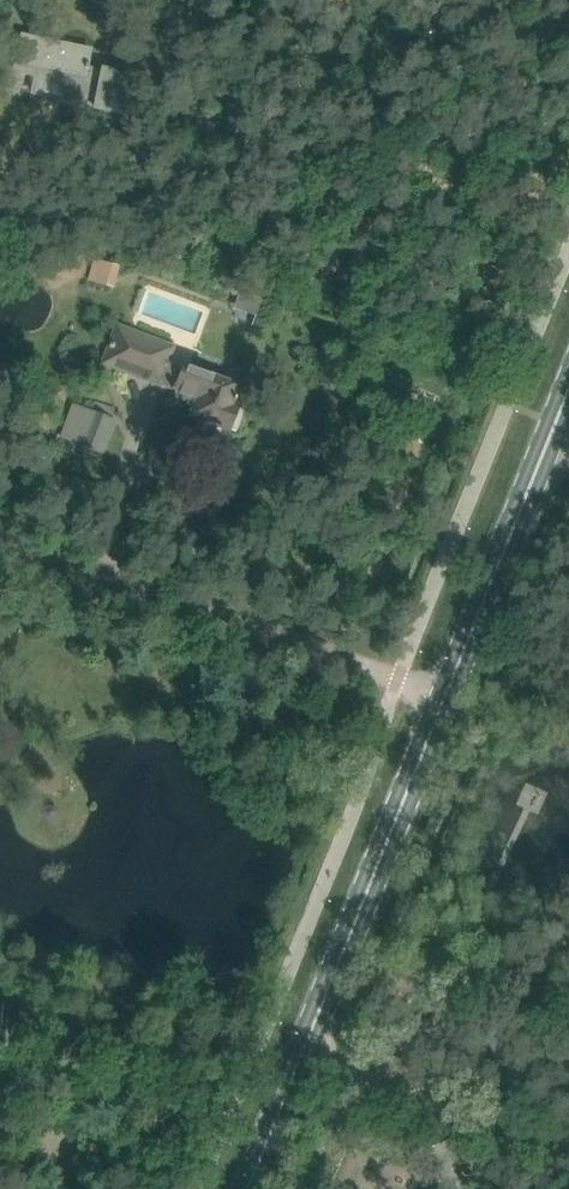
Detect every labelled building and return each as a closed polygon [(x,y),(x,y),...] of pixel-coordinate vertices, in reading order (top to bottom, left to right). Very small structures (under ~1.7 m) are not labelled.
[(22,35),(17,59),(30,61),(30,64),(49,68),(50,65),(58,67),(58,69),(66,71),(62,95),(109,105),(107,112),(131,117),(140,77),(103,69),(102,71),(89,68),(90,64),(88,64),(91,50),(22,35)] [(102,279),(100,284),(114,288),(118,276),(119,271),(120,270),(106,265),(104,271),(102,279)] [(103,364),(133,375),(198,399),(191,416),(200,419),(191,444),(214,452),(223,427),(230,430),(231,429),(237,431),(245,411),(238,408),(239,407),(234,406),(239,392),(220,385),(222,380),(171,361),(176,347),(117,325),(103,364)] [(409,392),(403,408),(416,412),(421,395),(409,392)] [(74,406),(62,437),(78,444),(103,453),(115,421),(90,412),(74,406)] [(73,479),(67,500),(101,510),(108,489),(73,479)]
